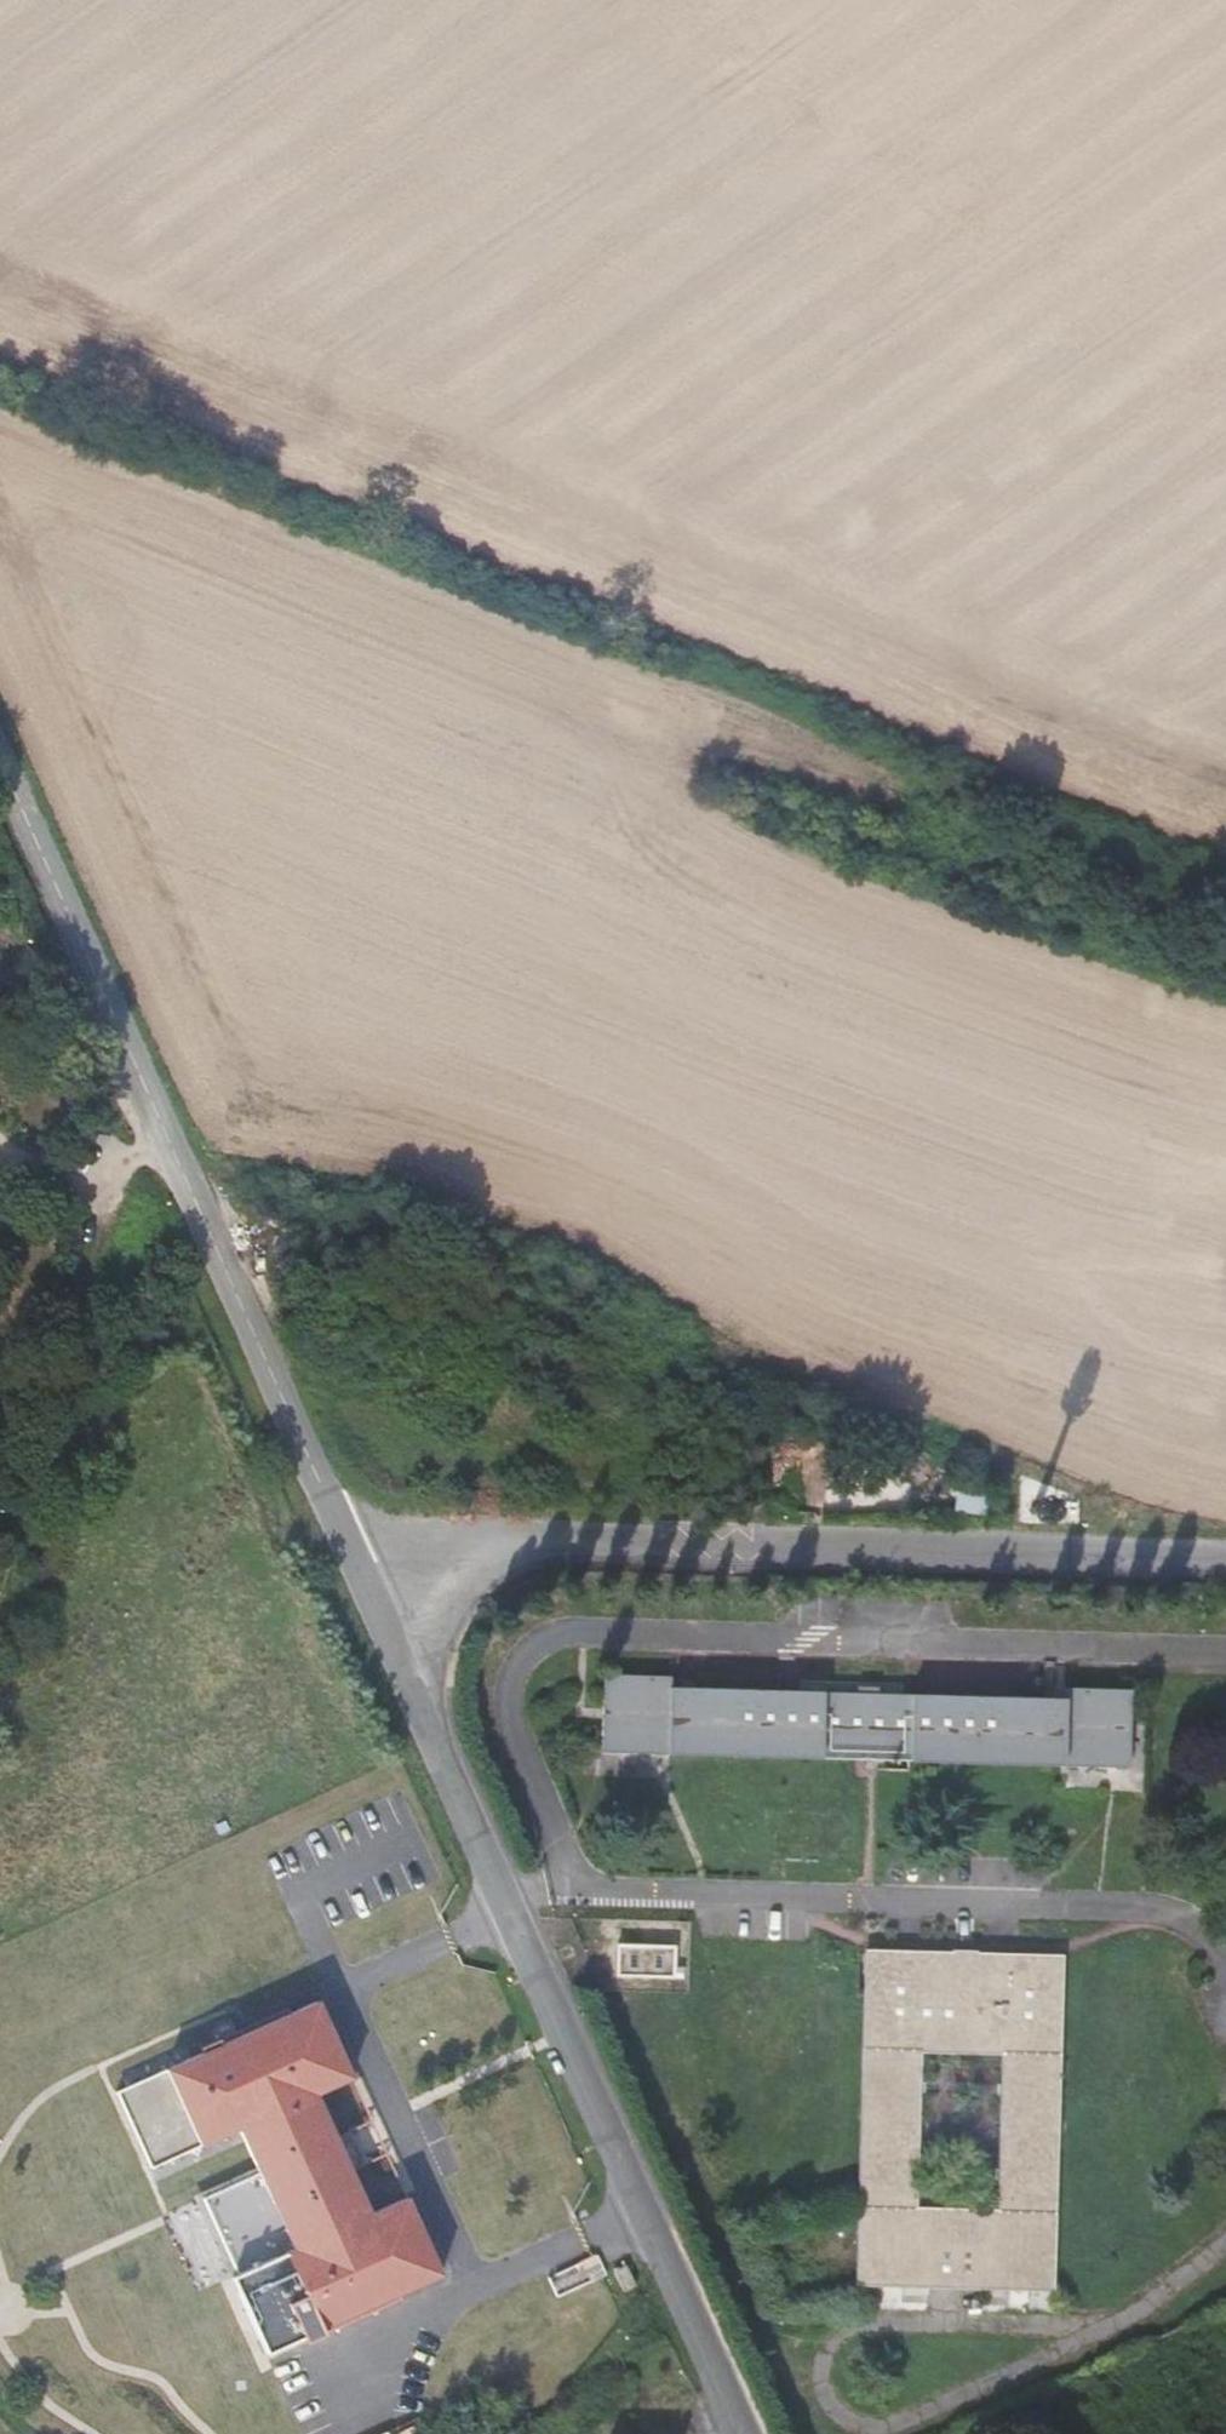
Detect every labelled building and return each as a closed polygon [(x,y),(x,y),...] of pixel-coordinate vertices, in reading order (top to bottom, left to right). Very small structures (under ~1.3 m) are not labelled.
[(601,1756),(1131,1772),(1132,1690),(1063,1688),(1063,1701),(671,1693),(671,1680),(603,1680),(601,1756)] [(617,1978),(673,1980),(674,1949),(617,1948),(617,1978)] [(868,1956),(861,2289),(937,2291),(939,2283),(979,2284),(978,2292),(1054,2294),(1061,1960),(868,1956)] [(324,2003),(125,2091),(159,2166),(242,2130),(262,2173),(208,2198),(241,2274),(236,2275),(270,2350),(305,2334),(308,2340),(405,2297),(402,2291),(444,2272),(410,2196),(374,2213),(356,2172),(392,2155),(377,2121),(340,2136),(322,2094),(358,2078),(324,2003)]
